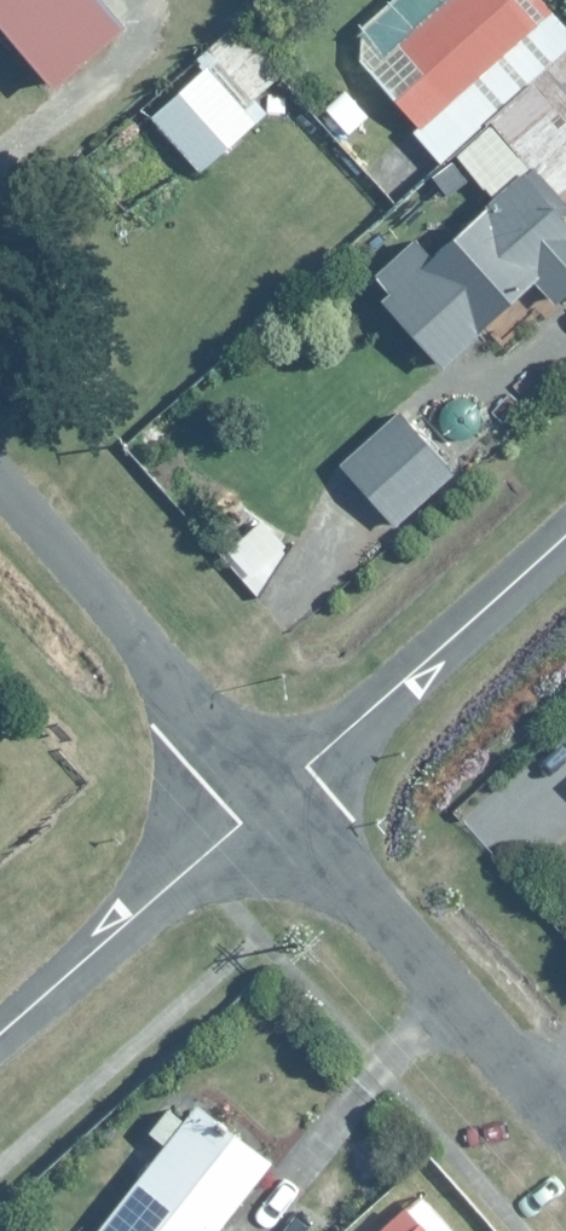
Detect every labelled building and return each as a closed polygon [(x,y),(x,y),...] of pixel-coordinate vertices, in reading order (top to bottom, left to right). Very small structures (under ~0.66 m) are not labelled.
[(54,82),(119,23),(97,0),(0,0),(0,22),(54,82)] [(356,26),(355,62),(436,158),(565,50),(565,13),(555,0),(387,0),(356,26)] [(251,99),(279,74),(232,20),(193,54),(200,62),(145,110),(198,170),(263,113),(251,99)] [(489,117),(565,205),(565,50),(489,117)] [(440,362),(532,278),(554,303),(565,292),(565,212),(520,161),(376,292),(440,362)] [(397,413),(338,465),(390,523),(449,470),(397,413)] [(218,1219),(268,1156),(194,1097),(93,1225),(100,1230),(233,1230),(218,1219)] [(395,1200),(363,1230),(464,1230),(421,1186),(401,1206),(395,1200)]
